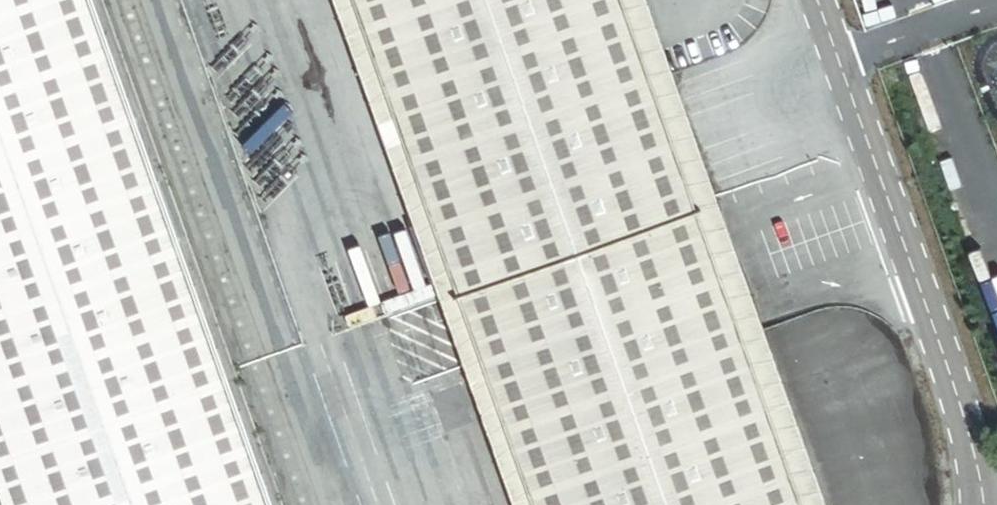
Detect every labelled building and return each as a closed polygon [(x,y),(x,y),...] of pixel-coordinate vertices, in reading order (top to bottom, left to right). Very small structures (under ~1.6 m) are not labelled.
[(91,0),(0,0),(0,504),(271,504),(91,0)] [(627,0),(356,0),(534,504),(806,504),(627,0)]
